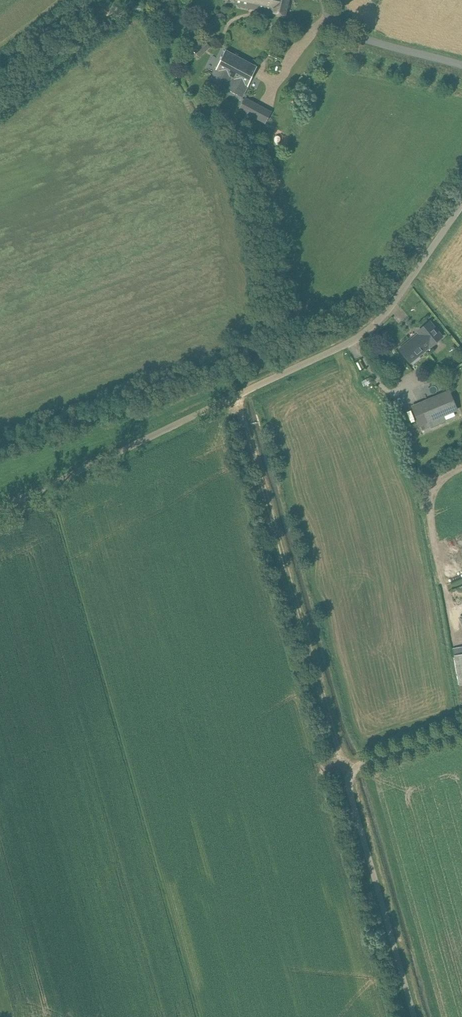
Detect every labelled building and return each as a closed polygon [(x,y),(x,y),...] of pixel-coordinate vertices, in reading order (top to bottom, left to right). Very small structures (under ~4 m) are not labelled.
[(235,5),(276,13),(286,15),(289,0),(235,0),(235,5)] [(196,43),(191,47),(200,57),(211,47),(204,39),(198,45),(196,43)] [(248,86),(257,66),(226,50),(217,69),(211,80),(242,96),(248,86)] [(246,98),(239,109),(252,117),(258,104),(246,98)] [(442,336),(430,321),(418,331),(419,333),(399,350),(410,363),(442,336)] [(459,409),(451,390),(413,406),(421,425),(444,415),(453,411),(459,409)] [(453,411),(444,415),(445,419),(455,415),(453,411)]
